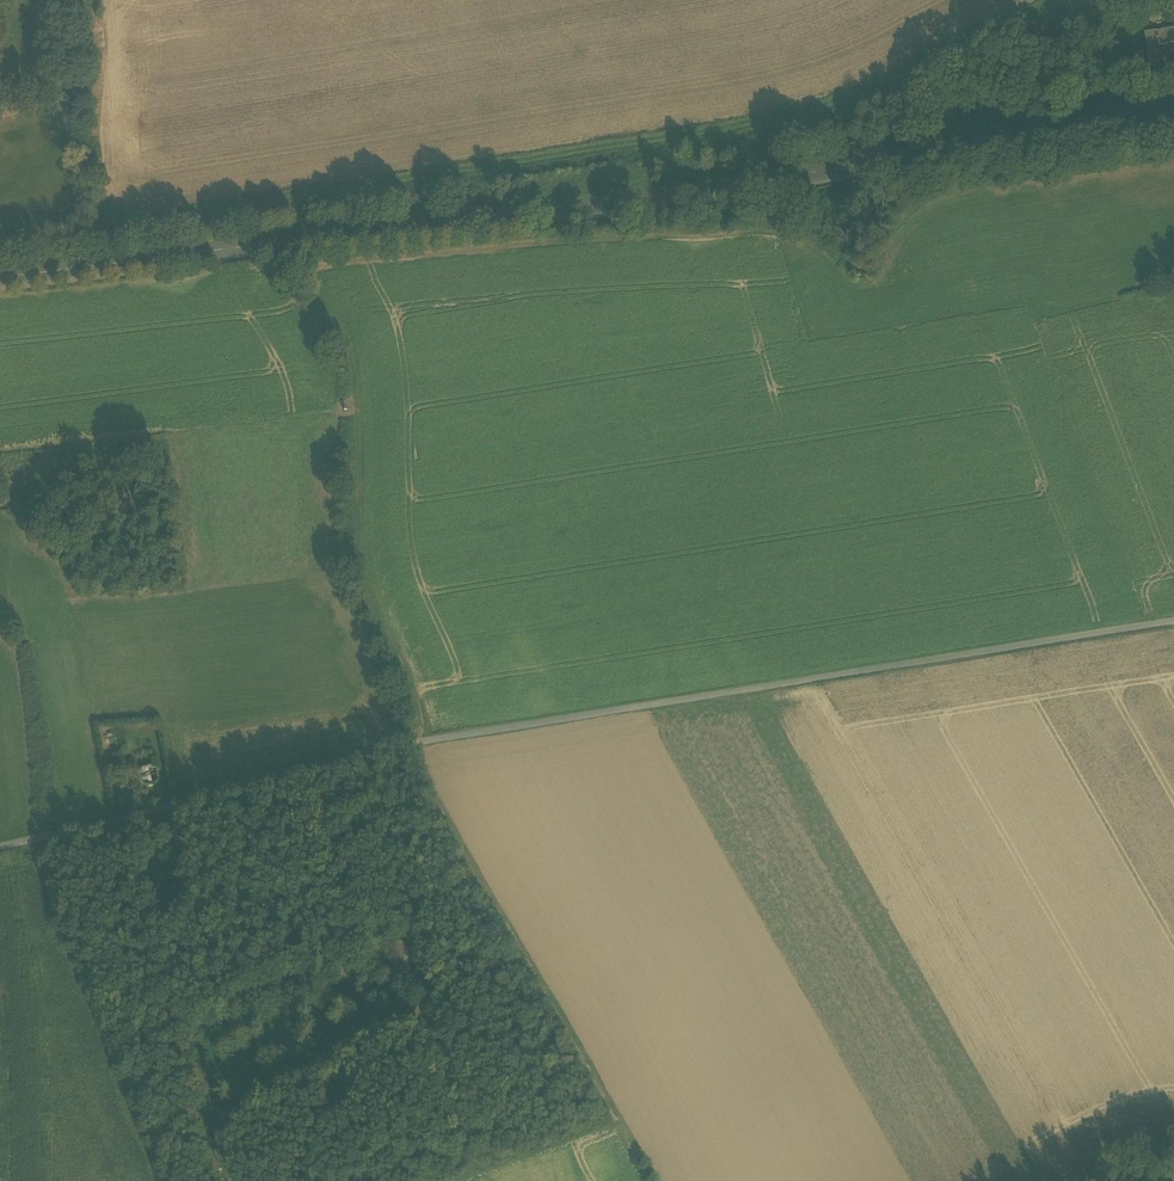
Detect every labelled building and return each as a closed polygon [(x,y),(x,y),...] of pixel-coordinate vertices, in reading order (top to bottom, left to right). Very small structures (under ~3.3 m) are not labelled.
[(1173,37),(1173,26),(1145,30),(1149,60),(1161,59),(1158,39),(1162,39),(1162,41),(1168,40),(1168,38),(1173,37)]
